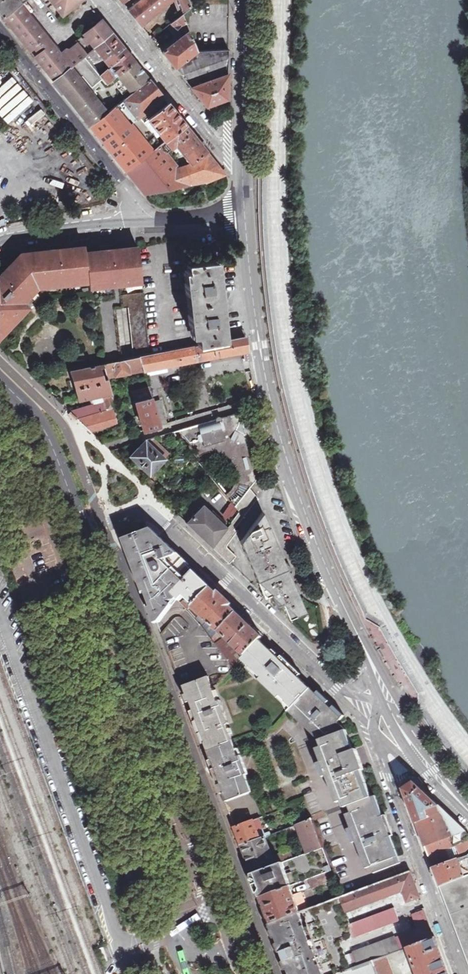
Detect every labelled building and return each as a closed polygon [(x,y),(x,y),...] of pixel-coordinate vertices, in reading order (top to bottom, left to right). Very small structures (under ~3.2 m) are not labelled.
[(4,19),(21,5),(27,0),(0,0),(0,13),(4,19)] [(62,15),(80,0),(50,0),(62,15)] [(128,10),(141,26),(174,0),(141,0),(128,10)] [(62,56),(21,5),(4,19),(31,52),(34,49),(39,55),(36,58),(54,80),(72,66),(83,56),(112,33),(102,20),(85,34),(87,36),(62,56)] [(175,68),(197,51),(182,14),(171,24),(183,35),(162,52),(175,68)] [(111,80),(135,61),(112,33),(83,56),(102,80),(106,84),(111,80)] [(191,88),(228,75),(229,49),(197,51),(175,68),(191,88)] [(72,66),(90,88),(102,80),(83,56),(72,66)] [(126,98),(149,79),(135,61),(111,80),(126,98)] [(72,66),(54,80),(91,126),(108,113),(89,90),(90,88),(72,66)] [(206,107),(227,99),(228,75),(191,88),(206,107)] [(121,103),(116,107),(131,125),(133,124),(154,151),(161,145),(143,123),(147,121),(164,142),(186,125),(149,79),(126,98),(121,103)] [(108,113),(91,126),(128,172),(154,151),(133,124),(131,125),(116,107),(108,113)] [(186,125),(164,142),(162,144),(169,153),(176,149),(177,149),(189,164),(192,166),(209,153),(186,125)] [(225,174),(209,153),(192,166),(189,164),(180,167),(169,153),(162,144),(161,145),(154,151),(128,172),(146,195),(205,183),(225,175),(225,174)] [(21,254),(38,289),(88,284),(86,253),(85,247),(62,250),(62,246),(49,247),(49,250),(48,251),(21,254)] [(86,253),(88,284),(88,290),(142,285),(138,248),(116,250),(115,246),(101,247),(101,252),(86,253)] [(21,254),(10,266),(8,266),(7,264),(0,271),(0,302),(25,303),(38,289),(21,254)] [(198,344),(224,339),(215,261),(187,264),(187,270),(185,270),(185,271),(186,271),(191,314),(188,315),(189,326),(192,325),(193,336),(197,336),(198,344)] [(28,309),(30,307),(25,303),(0,302),(0,336),(28,309)] [(140,356),(144,372),(144,373),(244,351),(246,362),(250,362),(248,355),(247,351),(245,335),(224,339),(198,344),(149,354),(140,356)] [(104,364),(108,378),(144,372),(140,356),(138,357),(108,363),(104,364)] [(78,419),(113,409),(116,408),(108,378),(104,364),(72,370),(81,401),(103,397),(105,405),(101,405),(100,403),(70,412),(78,419)] [(144,390),(149,388),(146,379),(140,381),(141,387),(144,390)] [(144,430),(161,426),(154,402),(149,388),(144,390),(133,393),(144,430)] [(161,426),(168,423),(161,400),(154,402),(161,426)] [(91,432),(118,424),(113,409),(78,419),(91,432)] [(238,483),(251,487),(256,481),(243,435),(246,434),(242,420),(239,421),(239,417),(238,413),(178,430),(195,453),(198,451),(203,450),(207,449),(211,448),(216,449),(220,450),(225,452),(232,457),(235,461),(237,465),(238,472),(239,476),(239,480),(238,483)] [(131,456),(150,474),(165,459),(146,441),(131,456)] [(225,529),(212,546),(230,562),(236,556),(226,547),(237,532),(234,530),(258,498),(250,488),(235,506),(232,501),(222,515),(229,521),(231,523),(225,529)] [(186,520),(212,546),(225,529),(200,505),(186,520)] [(289,618),(306,611),(263,511),(240,542),(264,597),(271,594),(274,602),(275,603),(277,604),(278,603),(281,602),(283,607),(284,607),(289,618)] [(126,540),(157,622),(160,621),(168,609),(170,609),(178,600),(176,599),(173,593),(194,571),(151,531),(126,540)] [(211,587),(194,571),(173,593),(176,599),(178,600),(179,601),(184,596),(193,606),(211,587)] [(218,631),(237,612),(211,587),(193,606),(192,606),(218,631)] [(182,687),(184,686),(208,677),(214,688),(218,687),(234,669),(211,639),(202,627),(188,610),(185,610),(187,608),(179,601),(178,600),(170,609),(168,609),(160,621),(157,622),(182,687)] [(237,612),(218,631),(216,634),(211,639),(234,669),(240,662),(260,640),(263,637),(237,612)] [(204,625),(202,627),(211,639),(216,634),(207,627),(206,628),(204,625)] [(287,711),(309,687),(260,640),(240,662),(283,703),(287,711)] [(197,721),(209,751),(234,741),(227,724),(230,723),(221,701),(219,701),(214,688),(208,677),(184,686),(197,721)] [(287,711),(315,739),(346,730),(338,722),(344,715),(333,705),(331,708),(326,704),(329,701),(319,691),(318,690),(315,693),(309,687),(287,711)] [(352,751),(346,730),(315,739),(318,746),(313,748),(318,761),(315,762),(320,776),(323,775),(333,802),(339,800),(341,807),(346,806),(370,796),(361,770),(363,769),(357,749),(352,751)] [(226,799),(252,789),(246,775),(249,774),(241,755),(239,756),(234,741),(209,751),(226,799)] [(414,816),(417,823),(429,818),(427,808),(439,805),(426,795),(414,782),(404,789),(414,816)] [(374,795),(370,796),(346,806),(348,812),(343,814),(348,827),(345,828),(350,842),(354,841),(364,868),(370,866),(372,872),(400,862),(389,837),(392,835),(384,815),(381,816),(374,795)] [(429,818),(417,823),(425,845),(466,831),(439,805),(427,808),(429,818)] [(235,827),(242,847),(260,840),(257,830),(262,828),(258,818),(243,824),(235,827)] [(308,854),(324,848),(313,819),(297,826),(308,854)] [(425,845),(433,867),(467,856),(467,855),(467,833),(466,831),(425,845)] [(242,847),(253,874),(264,870),(276,866),(272,856),(265,838),(260,840),(242,847)] [(261,897),(261,898),(290,887),(310,880),(323,875),(333,871),(324,848),(308,854),(294,859),(276,866),(264,870),(253,874),(254,878),(259,892),(261,897)] [(276,866),(294,859),(291,852),(281,856),(280,853),(272,856),(276,866)] [(433,867),(437,880),(440,887),(441,887),(467,875),(467,855),(467,856),(433,867)] [(340,898),(345,911),(402,890),(407,902),(416,899),(417,902),(421,900),(411,871),(340,898)] [(264,906),(271,924),(308,909),(301,892),(293,895),(290,887),(310,880),(312,888),(327,883),(323,875),(310,880),(290,887),(261,898),(262,899),(263,899),(265,905),(264,906)] [(467,960),(467,875),(441,887),(467,960)] [(351,969),(346,956),(341,943),(352,939),(347,925),(350,924),(345,911),(340,898),(308,909),(271,924),(280,946),(280,948),(284,956),(290,973),(338,973),(351,969)] [(347,925),(352,939),(400,921),(394,907),(350,924),(347,925)] [(409,947),(435,937),(425,909),(411,914),(418,930),(346,956),(351,969),(374,960),(388,955),(409,947)] [(435,937),(409,947),(419,973),(449,973),(435,937)] [(374,960),(379,973),(394,973),(388,955),(374,960)] [(374,960),(351,969),(338,973),(379,973),(374,960)]
